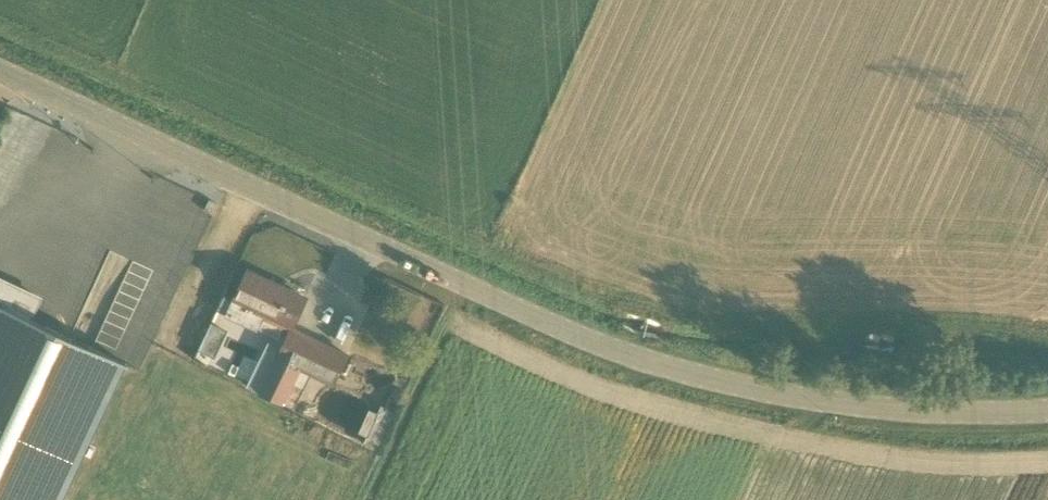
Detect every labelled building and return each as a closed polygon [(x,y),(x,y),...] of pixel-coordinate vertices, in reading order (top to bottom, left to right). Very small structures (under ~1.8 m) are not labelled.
[(217,203),(210,199),(205,209),(212,213),(217,203)] [(306,298),(248,270),(226,316),(258,332),(259,329),(284,341),(292,327),(306,298)] [(125,364),(29,319),(39,298),(0,279),(0,499),(61,499),(125,364)] [(279,402),(296,365),(277,356),(266,378),(254,372),(247,387),(279,402)] [(373,404),(357,439),(375,447),(390,412),(373,404)]
